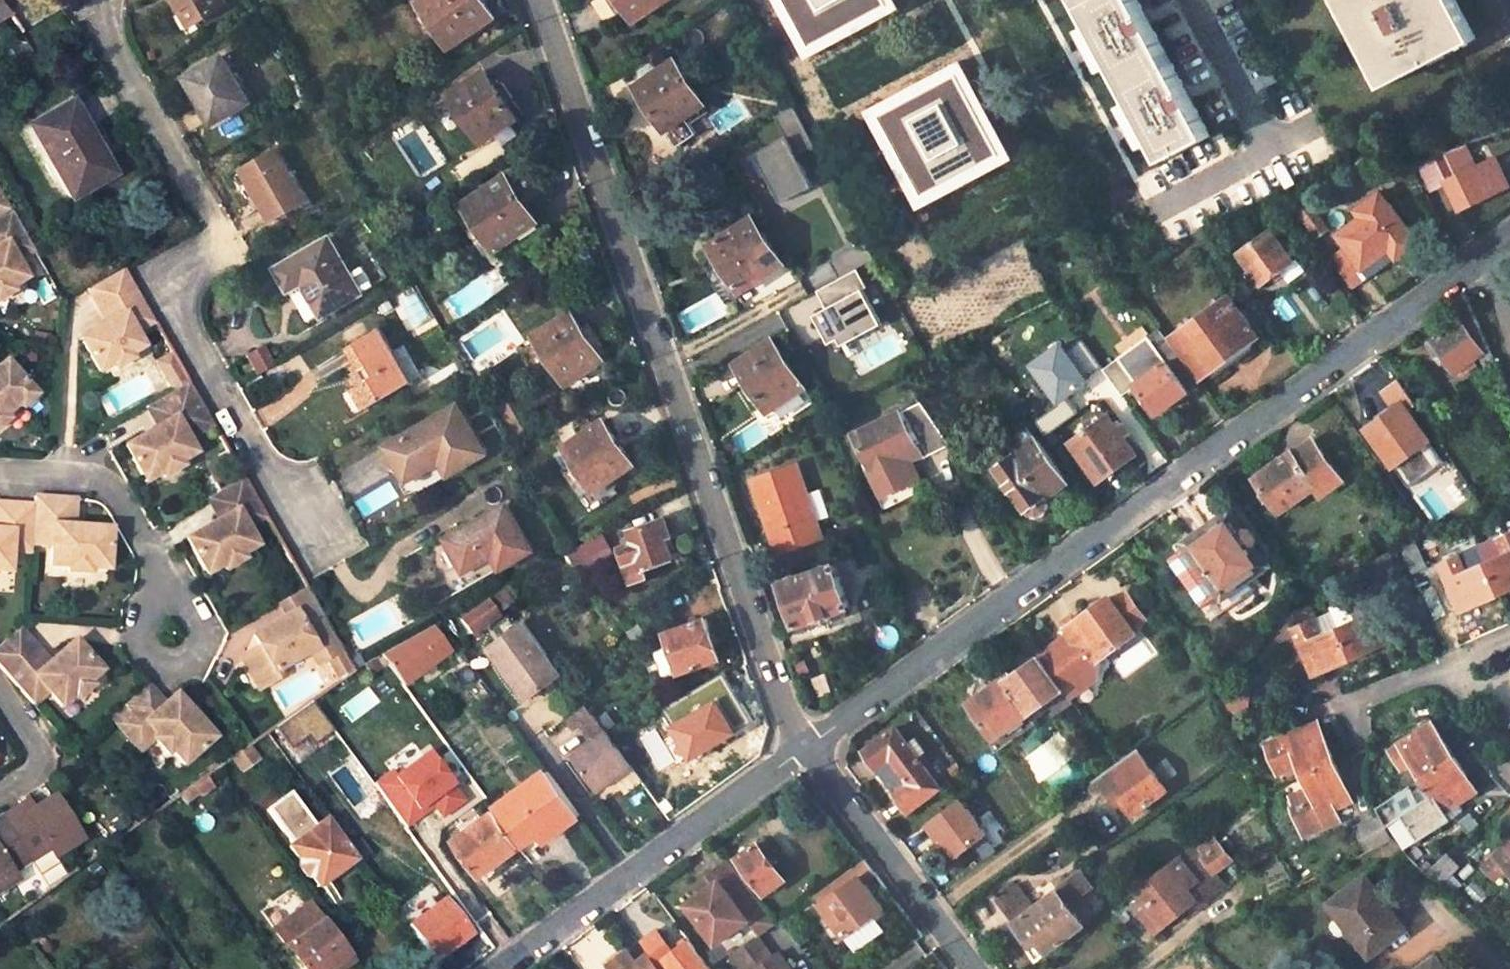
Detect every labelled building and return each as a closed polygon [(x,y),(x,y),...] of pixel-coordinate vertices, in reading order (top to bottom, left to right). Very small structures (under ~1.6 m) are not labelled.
[(181,13),(190,8),(197,22),(226,4),(224,0),(174,0),(181,13)] [(419,3),(449,47),(494,17),(484,2),(486,0),(423,0),(419,3)] [(593,1),(607,22),(626,8),(636,21),(667,0),(594,0),(593,1)] [(904,0),(781,0),(812,57),(906,4),(904,0)] [(1166,158),(1210,135),(1138,0),(1082,0),(1166,158)] [(1387,85),(1476,38),(1456,0),(1342,0),(1387,85)] [(11,16),(0,1),(0,24),(11,16)] [(222,55),(185,77),(213,123),(249,102),(222,55)] [(675,60),(636,85),(666,130),(705,104),(675,60)] [(1017,155),(967,60),(870,109),(924,208),(1017,155)] [(485,70),(448,94),(480,143),(517,118),(485,70)] [(72,102),(31,125),(52,160),(49,162),(71,200),(114,176),(72,102)] [(755,160),(786,206),(814,188),(794,157),(815,143),(791,107),(770,121),(784,141),(755,160)] [(276,148),(243,167),(274,221),(307,202),(276,148)] [(1447,153),(1417,164),(1432,192),(1448,184),(1448,182),(1458,177),(1447,153)] [(1458,177),(1448,182),(1448,184),(1462,210),(1509,186),(1496,157),(1458,177)] [(511,182),(527,206),(552,189),(536,165),(511,182)] [(464,203),(495,251),(538,222),(527,206),(511,182),(506,174),(464,203)] [(0,192),(0,217),(11,211),(0,192)] [(1380,192),(1357,209),(1362,217),(1340,234),(1348,246),(1364,268),(1391,249),(1397,258),(1398,259),(1418,244),(1380,192)] [(1318,209),(1305,219),(1319,238),(1332,229),(1318,209)] [(14,292),(12,288),(28,279),(17,261),(33,251),(11,211),(0,217),(0,300),(14,292)] [(752,218),(703,250),(735,296),(783,265),(752,218)] [(1064,225),(1051,232),(1054,237),(1067,230),(1064,225)] [(1252,244),(1237,255),(1251,272),(1259,283),(1261,285),(1293,261),(1271,231),(1252,244)] [(330,238),(278,269),(289,289),(304,281),(323,315),(361,292),(330,238)] [(1248,239),(1234,250),(1237,255),(1252,244),(1248,239)] [(830,260),(840,277),(858,268),(875,258),(865,241),(830,260)] [(1333,257),(1352,284),(1367,273),(1364,268),(1348,246),(1333,257)] [(1354,288),(1397,258),(1391,249),(1364,268),(1367,273),(1352,284),(1354,288)] [(840,277),(818,290),(828,308),(816,315),(835,349),(882,323),(863,289),(868,286),(858,268),(840,277)] [(132,355),(146,347),(138,333),(154,323),(123,269),(88,288),(108,323),(81,340),(100,373),(115,364),(117,369),(134,359),(132,355)] [(1251,272),(1247,275),(1255,286),(1259,283),(1251,272)] [(1468,294),(1453,304),(1464,318),(1474,310),(1468,294)] [(1230,296),(1173,337),(1201,376),(1257,335),(1230,296)] [(1464,318),(1433,341),(1455,375),(1461,370),(1464,374),(1476,366),(1473,361),(1479,357),(1491,348),(1474,310),(1464,318)] [(571,311),(535,335),(568,384),(604,359),(593,343),(600,338),(589,323),(582,328),(571,311)] [(381,327),(346,347),(360,371),(362,369),(368,379),(351,389),(363,410),(423,375),(406,346),(395,352),(381,327)] [(1160,329),(1149,336),(1189,391),(1199,383),(1160,329)] [(1149,336),(1103,369),(1123,395),(1138,385),(1158,413),(1189,391),(1149,336)] [(773,338),(736,363),(747,379),(739,384),(750,399),(757,395),(768,411),(804,388),(773,338)] [(1491,348),(1479,357),(1486,368),(1496,361),(1491,348)] [(172,354),(159,362),(169,379),(182,372),(172,354)] [(7,418),(5,415),(18,403),(21,406),(35,394),(5,361),(0,365),(0,424),(7,418)] [(182,372),(169,379),(175,390),(188,383),(182,372)] [(175,390),(147,406),(159,427),(127,447),(147,482),(162,474),(165,478),(184,467),(182,463),(197,454),(189,440),(213,426),(188,383),(175,390)] [(1402,404),(1367,429),(1393,465),(1429,441),(1402,404)] [(457,407),(388,447),(407,479),(441,459),(449,472),(484,452),(457,407)] [(900,411),(856,434),(872,467),(871,468),(878,482),(907,468),(902,456),(908,453),(918,447),(900,411)] [(1110,417),(1072,444),(1100,482),(1137,455),(1110,417)] [(604,419),(565,446),(595,491),(600,497),(615,487),(610,480),(634,464),(604,419)] [(1037,436),(995,466),(1027,512),(1028,511),(1030,514),(1040,516),(1048,510),(1050,500),(1047,497),(1068,481),(1037,436)] [(1312,436),(1293,451),(1317,486),(1316,487),(1321,495),(1342,480),(1312,436)] [(1291,449),(1251,480),(1266,502),(1270,499),(1280,512),(1316,487),(1317,486),(1291,449)] [(878,497),(920,477),(908,453),(902,456),(907,468),(878,482),(871,468),(866,470),(878,497)] [(796,462),(751,478),(762,507),(768,505),(780,538),(773,540),(778,554),(823,538),(796,462)] [(257,546),(247,527),(265,517),(243,478),(208,498),(220,520),(187,538),(208,574),(224,565),(226,570),(245,558),(242,554),(257,546)] [(35,504),(32,543),(51,545),(49,565),(67,566),(67,571),(89,572),(89,568),(107,568),(110,527),(73,525),(76,500),(35,497),(35,504)] [(9,571),(11,549),(32,551),(32,543),(35,504),(0,502),(0,570),(9,571)] [(507,504),(446,539),(465,572),(493,556),(500,568),(532,550),(507,504)] [(1229,515),(1189,542),(1204,563),(1224,590),(1253,570),(1263,563),(1253,547),(1257,545),(1258,537),(1252,529),(1244,528),(1240,531),(1229,515)] [(664,519),(630,530),(635,542),(619,547),(632,582),(648,576),(644,568),(672,558),(666,542),(672,540),(664,519)] [(603,534),(569,552),(576,564),(593,555),(596,562),(613,553),(603,534)] [(1487,563),(1500,593),(1509,588),(1509,534),(1500,539),(1507,555),(1487,563)] [(1500,539),(1480,547),(1487,563),(1507,555),(1500,539)] [(1480,547),(1462,554),(1468,571),(1487,563),(1480,547)] [(1358,552),(1343,558),(1348,569),(1362,563),(1358,552)] [(1462,554),(1441,563),(1461,610),(1500,593),(1487,563),(1468,571),(1462,554)] [(1204,563),(1192,571),(1221,612),(1262,582),(1253,570),(1224,590),(1204,563)] [(835,564),(783,582),(798,625),(850,606),(835,564)] [(283,668),(312,651),(316,649),(323,662),(342,651),(306,588),(281,603),(289,618),(255,637),(260,646),(257,648),(255,656),(250,654),(246,656),(245,663),(259,685),(264,688),(280,678),(283,668)] [(494,611),(509,599),(503,591),(488,603),(494,611)] [(1354,621),(1340,627),(1353,658),(1392,640),(1372,594),(1348,605),(1354,621)] [(487,601),(461,620),(471,633),(497,615),(494,611),(488,603),(487,601)] [(1312,602),(1287,613),(1293,628),(1313,619),(1318,617),(1312,602)] [(707,619),(667,633),(672,645),(656,651),(665,677),(721,658),(707,619)] [(1313,619),(1293,628),(1313,674),(1353,658),(1340,627),(1320,635),(1313,619)] [(490,646),(528,700),(564,674),(525,621),(490,646)] [(431,627),(381,654),(404,686),(449,651),(431,627)] [(74,694),(77,697),(92,684),(89,680),(102,668),(75,638),(49,660),(19,628),(0,644),(0,667),(32,704),(48,690),(61,704),(74,694)] [(1087,653),(1070,632),(1066,628),(1058,634),(1062,639),(1040,657),(1064,688),(1073,701),(1076,705),(1103,684),(1109,668),(1123,657),(1126,660),(1147,643),(1139,634),(1104,662),(1093,649),(1087,653)] [(323,662),(316,649),(312,651),(320,664),(323,662)] [(380,655),(352,669),(353,671),(359,679),(387,664),(380,655)] [(1040,656),(1006,681),(1029,713),(1046,701),(1064,688),(1040,656)] [(353,671),(333,684),(343,698),(362,685),(359,679),(353,671)] [(1003,678),(968,704),(993,738),(1029,713),(1006,681),(1003,678)] [(142,725),(155,738),(169,754),(173,751),(185,764),(217,738),(178,695),(167,704),(159,696),(148,684),(110,717),(128,737),(142,725)] [(1064,688),(1046,701),(1055,714),(1073,701),(1064,688)] [(708,690),(667,720),(693,758),(735,728),(708,690)] [(1250,696),(1217,692),(1224,710),(1248,714),(1250,696)] [(311,700),(302,707),(314,724),(323,718),(311,700)] [(574,756),(598,789),(631,765),(587,704),(565,720),(574,732),(580,727),(592,743),(574,756)] [(1434,719),(1396,740),(1406,760),(1417,754),(1426,770),(1454,755),(1434,719)] [(1318,722),(1267,744),(1280,773),(1301,764),(1305,774),(1336,761),(1318,722)] [(142,725),(128,737),(140,750),(155,738),(142,725)] [(895,729),(863,752),(909,811),(940,788),(917,758),(922,754),(917,749),(913,752),(895,729)] [(1021,752),(1034,779),(1065,764),(1052,737),(1021,752)] [(248,743),(230,756),(240,770),(258,758),(248,743)] [(1167,790),(1137,748),(1119,762),(1095,779),(1111,802),(1119,795),(1133,815),(1167,790)] [(462,801),(427,753),(394,777),(390,772),(373,785),(403,827),(420,814),(417,809),(429,801),(441,816),(462,801)] [(1450,815),(1445,806),(1455,801),(1473,791),(1454,755),(1426,770),(1431,778),(1417,786),(1412,777),(1377,796),(1383,813),(1384,818),(1404,808),(1417,833),(1450,815)] [(1353,800),(1336,761),(1305,774),(1316,798),(1294,808),(1306,833),(1341,818),(1336,808),(1353,800)] [(957,763),(949,769),(956,780),(965,773),(957,763)] [(548,770),(493,810),(494,812),(520,847),(539,833),(575,807),(548,770)] [(177,793),(185,805),(199,795),(201,797),(215,788),(206,773),(177,793)] [(289,794),(267,810),(289,840),(292,844),(289,847),(299,860),(298,866),(306,877),(312,878),(318,886),(354,860),(325,821),(314,829),(289,794)] [(990,831),(965,795),(930,821),(942,837),(947,833),(961,853),(990,831)] [(23,805),(3,818),(29,859),(47,888),(65,875),(53,856),(81,838),(54,797),(28,814),(23,805)] [(1460,810),(1455,801),(1445,806),(1450,815),(1460,810)] [(545,841),(580,815),(575,807),(539,833),(545,841)] [(494,812),(455,840),(480,875),(520,847),(494,812)] [(1356,826),(1368,850),(1390,838),(1384,818),(1383,813),(1356,826)] [(16,879),(10,871),(29,859),(3,818),(0,820),(0,889),(16,879)] [(1484,866),(1496,877),(1506,867),(1509,871),(1509,840),(1484,866)] [(758,843),(738,858),(765,894),(785,879),(758,843)] [(1199,907),(1226,887),(1216,874),(1234,860),(1222,845),(1204,858),(1195,846),(1137,891),(1150,907),(1140,914),(1156,935),(1196,904),(1199,907)] [(235,849),(222,858),(229,867),(241,859),(235,849)] [(1446,854),(1424,873),(1436,885),(1458,867),(1446,854)] [(887,915),(863,882),(875,873),(865,858),(814,896),(844,938),(846,936),(856,949),(882,931),(876,923),(887,915)] [(718,882),(703,893),(687,905),(716,944),(764,908),(730,861),(712,874),(718,882)] [(1057,891),(1069,906),(1094,887),(1082,871),(1057,891)] [(703,893),(718,882),(712,874),(697,885),(703,893)] [(1353,928),(1373,955),(1407,929),(1366,876),(1332,901),(1342,914),(1331,923),(1331,928),(1337,936),(1341,936),(1353,928)] [(996,899),(1014,923),(1034,908),(1017,884),(996,899)] [(287,948),(302,968),(328,968),(332,966),(334,968),(340,968),(352,960),(308,899),(305,901),(293,886),(260,910),(287,948)] [(1023,946),(1036,962),(1084,925),(1069,906),(1057,891),(1034,908),(1014,923),(1029,942),(1023,946)] [(444,900),(408,926),(434,963),(470,935),(444,900)] [(657,933),(642,944),(661,968),(662,968),(669,964),(666,961),(663,957),(671,952),(657,933)] [(778,955),(772,959),(757,939),(731,958),(739,968),(788,968),(778,955)] [(690,943),(670,958),(673,962),(678,968),(710,968),(690,943)] [(609,965),(613,968),(657,968),(647,956),(637,964),(628,951),(609,965)] [(1419,968),(1446,968),(1436,956),(1419,968)]
